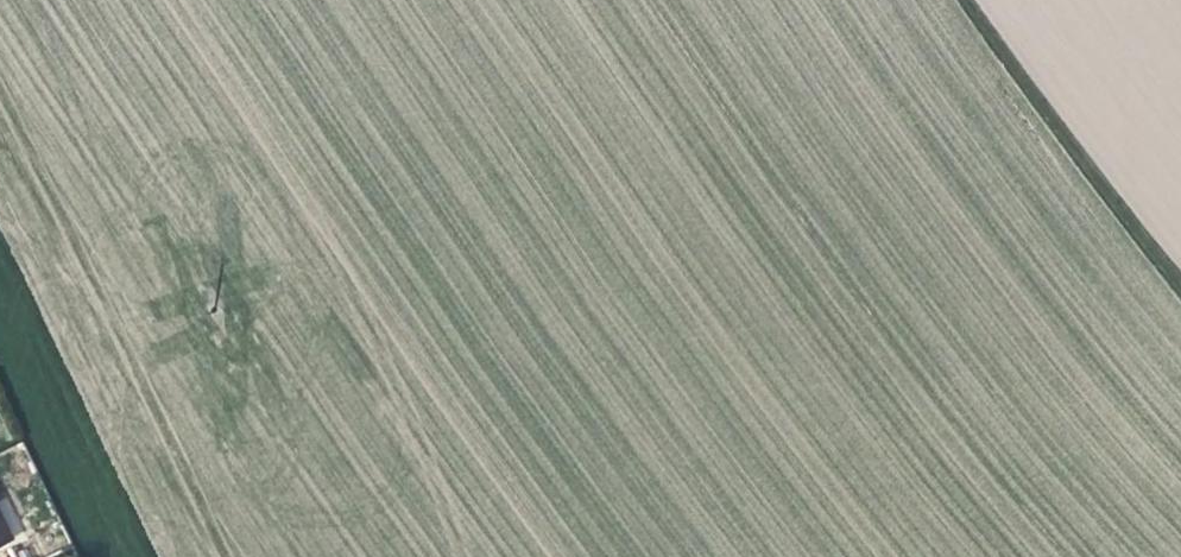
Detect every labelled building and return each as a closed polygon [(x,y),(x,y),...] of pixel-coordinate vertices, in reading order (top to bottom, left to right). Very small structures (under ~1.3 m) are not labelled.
[(9,543),(0,523),(0,548),(9,543)]
